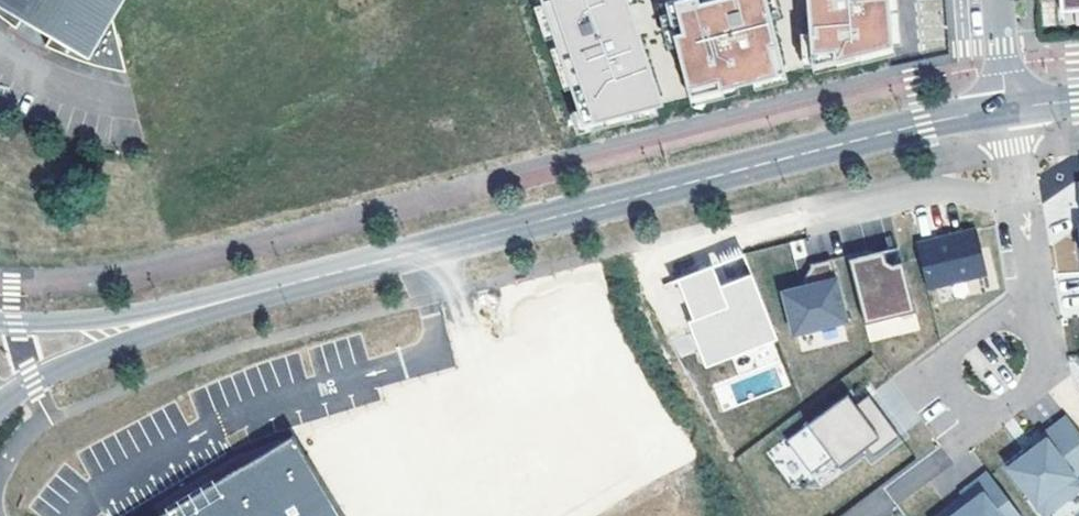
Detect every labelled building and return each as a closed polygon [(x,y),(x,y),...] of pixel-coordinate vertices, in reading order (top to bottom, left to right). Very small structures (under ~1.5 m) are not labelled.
[(123,0),(0,0),(0,2),(90,55),(122,46),(114,15),(123,0)] [(583,125),(663,104),(633,15),(601,25),(592,0),(541,0),(583,125)] [(601,25),(633,15),(628,0),(592,0),(601,25)] [(665,2),(689,97),(785,73),(767,0),(675,0),(665,2)] [(811,66),(892,45),(889,0),(806,0),(811,66)] [(1061,11),(1078,9),(1078,0),(1060,0),(1061,11)] [(12,20),(10,29),(30,39),(49,49),(53,44),(100,61),(128,65),(122,46),(90,55),(0,2),(0,10),(12,20)] [(914,244),(926,288),(985,273),(974,229),(914,244)] [(897,247),(882,251),(885,262),(889,265),(901,262),(897,247)] [(845,255),(863,324),(913,311),(901,262),(889,265),(885,262),(882,251),(867,254),(865,250),(845,255)] [(781,291),(792,334),(845,321),(829,258),(808,264),(808,267),(813,283),(799,286),(781,291)] [(775,338),(749,273),(719,285),(711,265),(676,279),(691,319),(686,320),(702,359),(727,349),(730,356),(775,338)] [(799,283),(799,286),(813,283),(808,267),(799,283)] [(727,349),(702,359),(704,366),(730,356),(727,349)] [(301,433),(347,515),(500,515),(591,474),(535,352),(301,433)] [(842,398),(785,440),(810,473),(830,458),(838,467),(864,447),(871,456),(898,436),(867,394),(854,405),(849,408),(842,398)] [(846,394),(842,398),(849,408),(854,405),(846,394)] [(1043,515),(1078,488),(1078,483),(1073,475),(1078,471),(1078,433),(1066,416),(1040,435),(1044,439),(1033,447),(1025,453),(1022,449),(1003,463),(1043,515)] [(293,435),(145,515),(340,515),(293,435)] [(1022,449),(1025,453),(1033,447),(1030,443),(1022,449)] [(987,472),(960,493),(964,499),(967,503),(953,514),(950,510),(941,515),(1020,515),(987,472)] [(964,499),(950,510),(953,514),(967,503),(964,499)]
